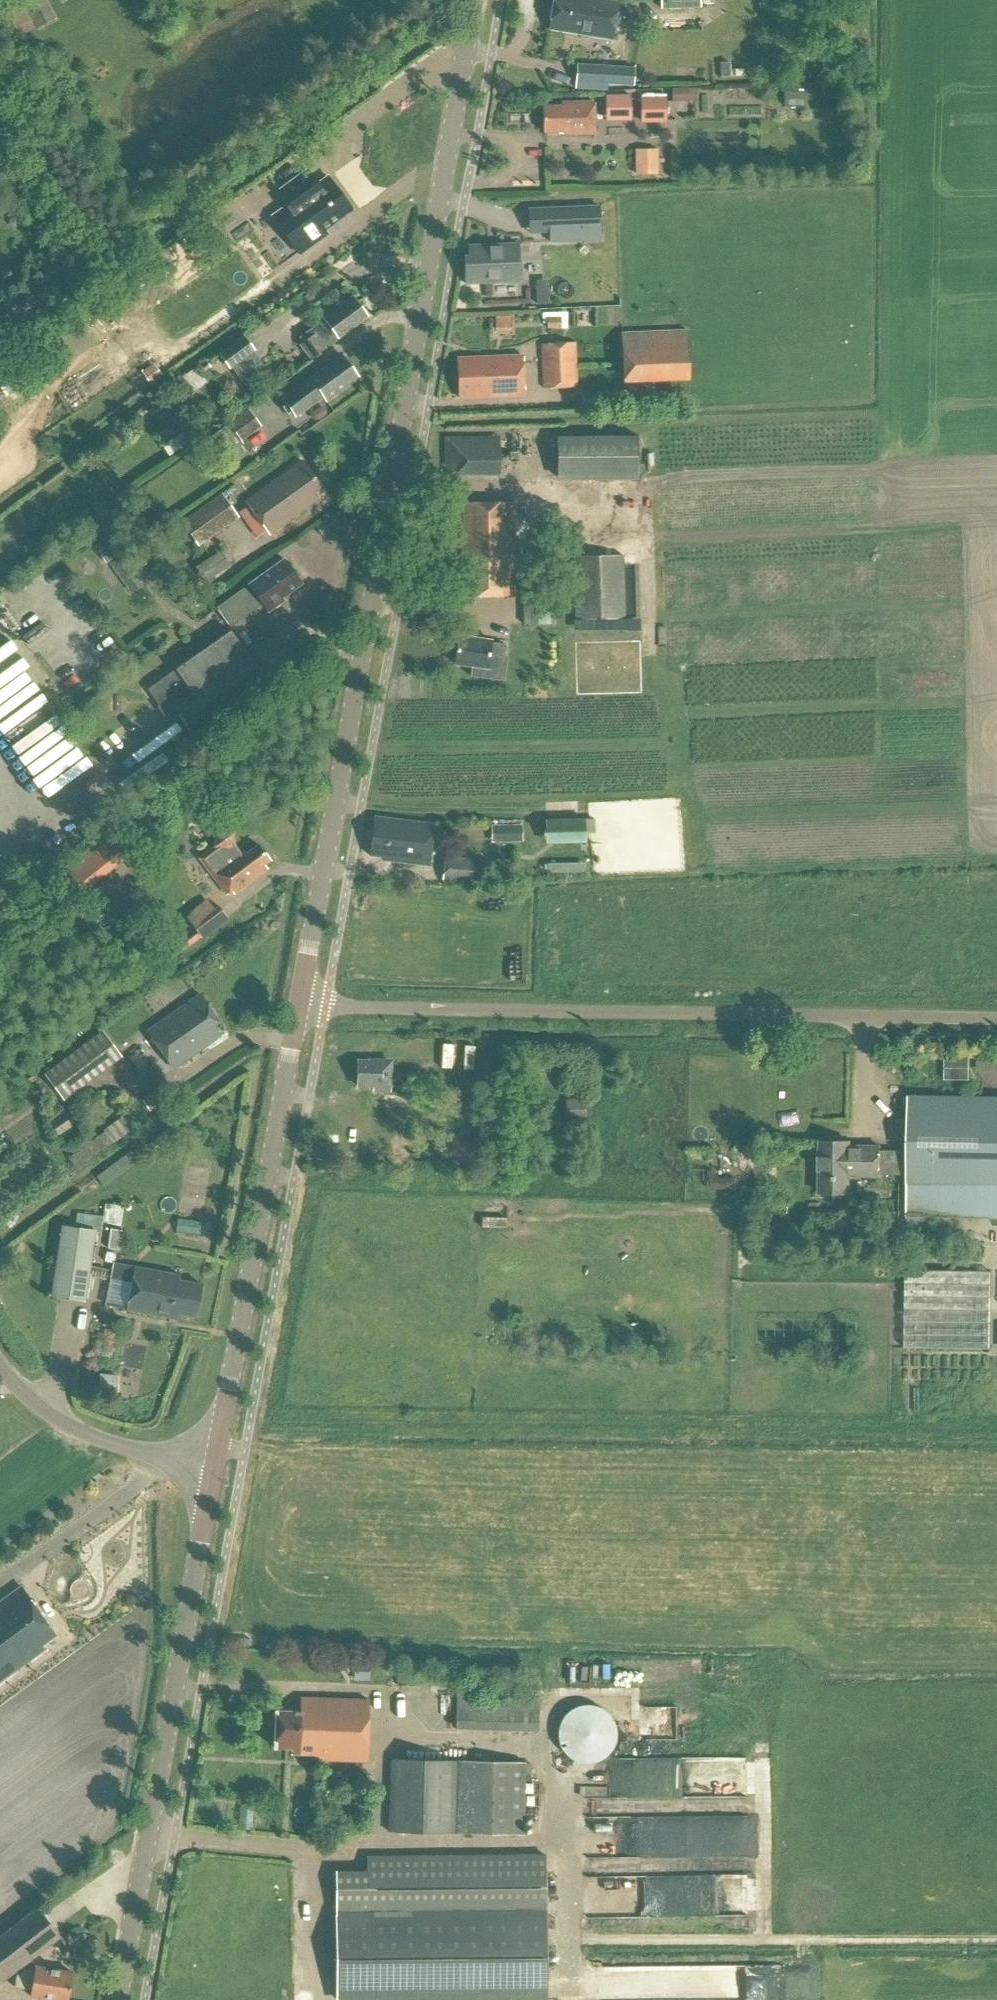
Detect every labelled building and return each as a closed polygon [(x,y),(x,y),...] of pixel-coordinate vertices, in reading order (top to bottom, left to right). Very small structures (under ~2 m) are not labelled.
[(24,8),(19,0),(16,0),(0,10),(0,17),(14,41),(35,28),(23,9),(24,8)] [(56,18),(45,0),(38,0),(24,8),(23,9),(35,28),(36,30),(56,18)] [(550,31),(613,42),(619,5),(591,0),(555,0),(550,31)] [(661,12),(701,11),(700,0),(660,0),(661,12)] [(634,50),(642,51),(645,36),(636,34),(634,50)] [(719,77),(729,77),(729,63),(719,63),(719,77)] [(609,66),(576,65),(575,82),(577,82),(577,90),(606,90),(606,84),(608,84),(609,66)] [(695,101),(695,89),(683,90),(683,101),(695,101)] [(784,93),(784,106),(803,106),(803,94),(784,93)] [(606,121),(631,121),(631,95),(606,96),(606,121)] [(641,99),(641,123),(665,123),(665,99),(641,99)] [(544,107),(544,135),(565,135),(565,137),(595,137),(595,104),(563,104),(563,107),(544,107)] [(634,151),(635,175),(656,175),(656,150),(634,151)] [(328,178),(318,185),(308,171),(281,192),(291,205),(273,219),(299,254),(327,233),(324,229),(351,209),(328,178)] [(599,230),(598,206),(528,209),(529,233),(599,230)] [(8,223),(10,226),(14,227),(17,224),(18,221),(17,218),(13,217),(9,219),(8,223)] [(464,258),(466,286),(493,284),(493,283),(520,282),(518,245),(468,247),(468,258),(464,258)] [(548,292),(537,292),(537,303),(548,303),(548,292)] [(337,338),(338,339),(367,318),(353,298),(307,332),(311,338),(301,346),(310,359),(324,350),(323,349),(337,338)] [(546,329),(561,329),(561,317),(546,317),(546,323),(546,329)] [(610,331),(613,382),(686,379),(683,328),(610,331)] [(255,351),(245,338),(220,356),(230,369),(255,351)] [(542,388),(576,387),(575,345),(541,346),(542,388)] [(359,381),(342,357),(282,399),(295,418),(324,398),(327,403),(359,381)] [(524,398),(522,357),(459,360),(461,400),(524,398)] [(250,412),(230,426),(228,424),(210,437),(224,457),(242,444),(241,442),(261,427),(250,412)] [(162,447),(182,433),(175,423),(155,436),(162,447)] [(168,456),(189,442),(182,433),(162,447),(168,456)] [(635,478),(634,434),(543,436),(544,479),(635,478)] [(493,473),(492,435),(441,437),(443,475),(493,473)] [(320,488),(301,462),(245,504),(269,537),(318,500),(313,493),(320,488)] [(239,519),(222,495),(181,523),(198,548),(239,519)] [(517,599),(516,504),(463,505),(462,600),(517,599)] [(204,582),(229,567),(220,552),(195,567),(204,582)] [(624,620),(622,557),(575,558),(576,621),(624,620)] [(125,559),(113,568),(124,584),(136,575),(125,559)] [(301,585),(284,561),(248,586),(249,587),(218,609),(230,626),(261,604),(268,614),(285,602),(282,599),(301,585)] [(523,567),(523,600),(554,599),(553,583),(547,584),(547,566),(523,567)] [(174,709),(191,733),(265,681),(231,632),(199,654),(147,690),(160,708),(164,706),(169,712),(174,709)] [(458,637),(454,665),(471,668),(470,677),(503,681),(507,655),(505,655),(506,646),(493,644),(494,642),(458,637)] [(25,677),(16,665),(0,678),(0,695),(25,677)] [(0,702),(0,744),(16,769),(65,737),(30,683),(0,702)] [(430,867),(434,826),(374,819),(370,856),(387,858),(387,862),(430,867)] [(563,819),(564,844),(586,843),(586,834),(585,823),(585,819),(563,819)] [(521,842),(521,825),(491,825),(491,843),(521,842)] [(234,894),(267,871),(264,866),(270,862),(258,845),(242,857),(234,847),(235,834),(218,830),(216,847),(222,849),(231,861),(210,875),(221,890),(227,886),(234,894)] [(152,849),(162,842),(156,833),(146,840),(152,849)] [(116,865),(104,856),(97,865),(109,874),(116,865)] [(479,886),(482,862),(445,857),(442,881),(479,886)] [(507,878),(509,860),(494,859),(492,877),(507,878)] [(547,873),(585,872),(584,863),(547,863),(547,873)] [(200,940),(231,917),(221,905),(191,928),(200,940)] [(163,954),(168,960),(195,940),(190,933),(163,954)] [(220,1024),(200,995),(147,1032),(173,1070),(221,1037),(214,1027),(220,1024)] [(65,1100),(121,1058),(103,1034),(44,1075),(65,1100)] [(968,1055),(944,1055),(944,1079),(968,1079),(968,1055)] [(977,1057),(977,1073),(996,1073),(996,1057),(977,1057)] [(389,1090),(390,1062),(357,1061),(357,1086),(379,1086),(379,1090),(389,1090)] [(404,1098),(384,1097),(384,1108),(404,1109),(404,1098)] [(909,1097),(907,1152),(880,1151),(880,1148),(852,1147),(852,1145),(819,1144),(818,1194),(851,1195),(852,1178),(881,1179),(881,1176),(908,1177),(907,1216),(996,1218),(996,1099),(909,1097)] [(566,1116),(586,1115),(585,1104),(565,1105),(566,1116)] [(100,1183),(135,1162),(129,1152),(94,1174),(100,1183)] [(86,1301),(97,1232),(101,1232),(103,1223),(120,1226),(123,1206),(105,1203),(103,1217),(78,1213),(76,1227),(63,1225),(52,1296),(86,1301)] [(119,1252),(122,1231),(111,1230),(108,1250),(119,1252)] [(113,1263),(115,1254),(106,1252),(104,1261),(113,1263)] [(178,1314),(196,1318),(202,1285),(179,1281),(180,1276),(136,1268),(128,1310),(177,1319),(178,1314)] [(985,1347),(986,1271),(914,1270),(914,1277),(898,1277),(897,1346),(985,1347)] [(101,1277),(101,1304),(118,1304),(118,1277),(101,1277)] [(113,1376),(99,1375),(98,1394),(112,1395),(113,1376)] [(55,1636),(22,1589),(0,1604),(0,1681),(43,1649),(41,1646),(55,1636)] [(479,1685),(456,1685),(456,1694),(479,1694),(479,1685)] [(456,1694),(455,1730),(537,1732),(537,1696),(479,1694),(456,1694)] [(300,1712),(277,1711),(275,1747),(292,1748),(292,1753),(316,1755),(316,1759),(367,1762),(371,1703),(301,1698),(300,1712)] [(581,1705),(575,1707),(569,1711),(564,1715),(560,1721),(558,1727),(557,1734),(558,1740),(559,1745),(562,1750),(566,1755),(571,1759),(577,1762),(584,1763),(591,1763),(597,1761),(603,1759),(607,1755),(611,1751),(614,1746),(616,1740),(616,1733),(615,1726),(612,1720),(608,1714),(603,1710),(598,1707),(593,1705),(587,1705),(581,1705)] [(675,1734),(673,1707),(650,1708),(651,1736),(675,1734)] [(390,1760),(388,1832),(524,1835),(526,1763),(390,1760)] [(316,1771),(316,1787),(329,1787),(330,1771),(316,1771)] [(364,1871),(335,1871),(335,1998),(544,1998),(544,1856),(364,1856),(364,1871)] [(696,1890),(697,1915),(751,1913),(749,1875),(688,1877),(689,1890),(696,1890)] [(20,1968),(60,1938),(37,1909),(0,1937),(0,1983),(20,1968)] [(53,1999),(68,1999),(73,1973),(35,1966),(34,1970),(25,1968),(17,1974),(14,1987),(30,1991),(29,1996),(53,1999)]
